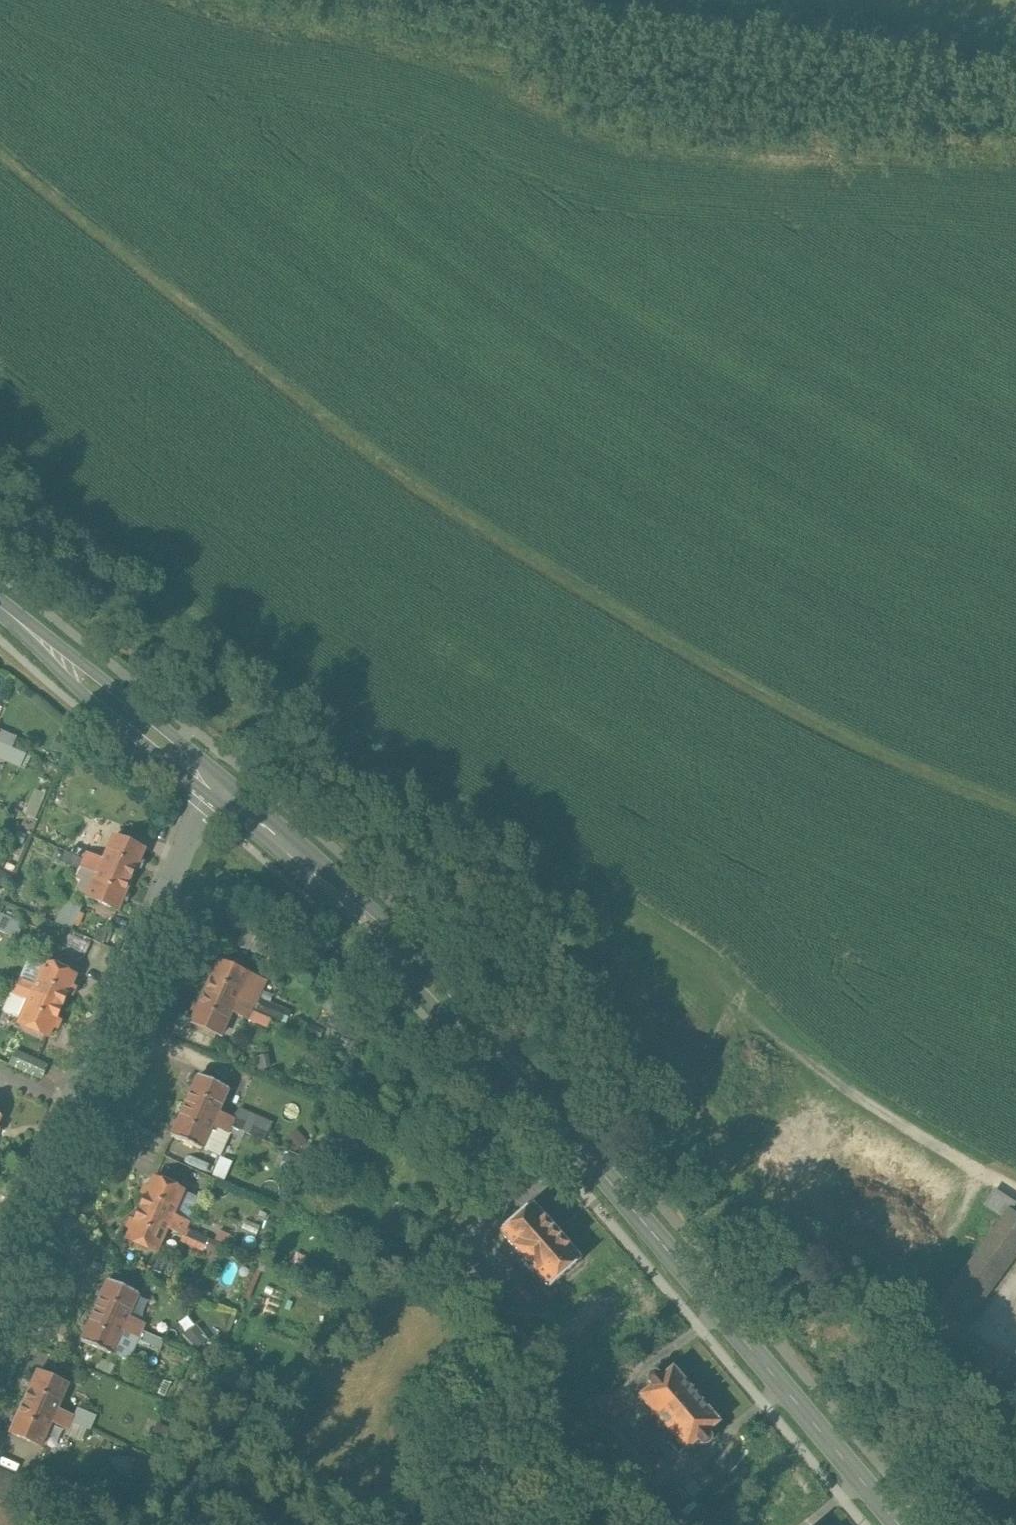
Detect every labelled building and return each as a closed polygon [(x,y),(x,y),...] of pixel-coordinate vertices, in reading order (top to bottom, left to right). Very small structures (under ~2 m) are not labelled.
[(0,740),(0,758),(19,766),(26,751),(0,740)] [(136,848),(119,840),(109,862),(95,856),(91,862),(133,880),(147,851),(147,849),(146,847),(145,845),(143,844),(141,844),(139,845),(137,846),(136,848)] [(133,880),(91,862),(87,869),(102,876),(92,898),(119,911),(133,880)] [(75,975),(45,962),(35,985),(32,992),(62,1006),(75,975)] [(248,976),(219,963),(206,992),(252,1012),(255,1005),(239,998),(248,976)] [(35,985),(19,978),(16,985),(32,992),(35,985)] [(32,992),(16,985),(12,992),(28,999),(32,992)] [(28,999),(12,992),(5,1010),(21,1017),(28,999)] [(62,1006),(32,992),(28,999),(21,1017),(18,1023),(48,1036),(62,1006)] [(252,1012),(206,992),(198,1012),(195,1014),(194,1017),(194,1020),(195,1022),(197,1025),(222,1036),(232,1013),(249,1020),(252,1012)] [(231,1089),(201,1076),(188,1107),(232,1126),(236,1119),(221,1112),(231,1089)] [(232,1126),(188,1107),(175,1135),(204,1148),(214,1127),(229,1133),(232,1126)] [(185,1191),(157,1179),(143,1209),(188,1229),(191,1221),(175,1214),(185,1191)] [(1015,1203),(994,1190),(985,1204),(1006,1217),(1012,1209),(1015,1203)] [(582,1257),(532,1201),(498,1230),(548,1287),(582,1257)] [(188,1229),(143,1209),(130,1240),(158,1252),(169,1228),(185,1235),(188,1229)] [(1012,1209),(1006,1217),(988,1241),(1010,1257),(1015,1248),(1015,1212),(1012,1209)] [(208,1238),(188,1229),(185,1235),(182,1242),(202,1251),(208,1238)] [(988,1241),(938,1308),(960,1324),(1010,1257),(988,1241)] [(142,1294),(111,1281),(98,1312),(143,1331),(145,1325),(131,1319),(142,1294)] [(143,1331),(98,1312),(85,1340),(115,1354),(125,1331),(140,1338),(143,1331)] [(209,1341),(210,1316),(187,1315),(186,1340),(209,1341)] [(160,1351),(164,1337),(144,1331),(140,1344),(160,1351)] [(720,1421),(673,1365),(638,1395),(685,1451),(720,1421)] [(37,1374),(36,1377),(37,1380),(27,1403),(73,1423),(76,1417),(59,1409),(69,1384),(52,1377),(51,1374),(49,1372),(47,1370),(44,1370),(41,1370),(39,1372),(37,1374)] [(73,1423),(27,1403),(14,1432),(43,1444),(52,1423),(70,1431),(73,1423)] [(0,1472),(0,1497),(26,1508),(35,1487),(0,1472)] [(21,1524),(46,1524),(48,1521),(27,1512),(21,1524)]
